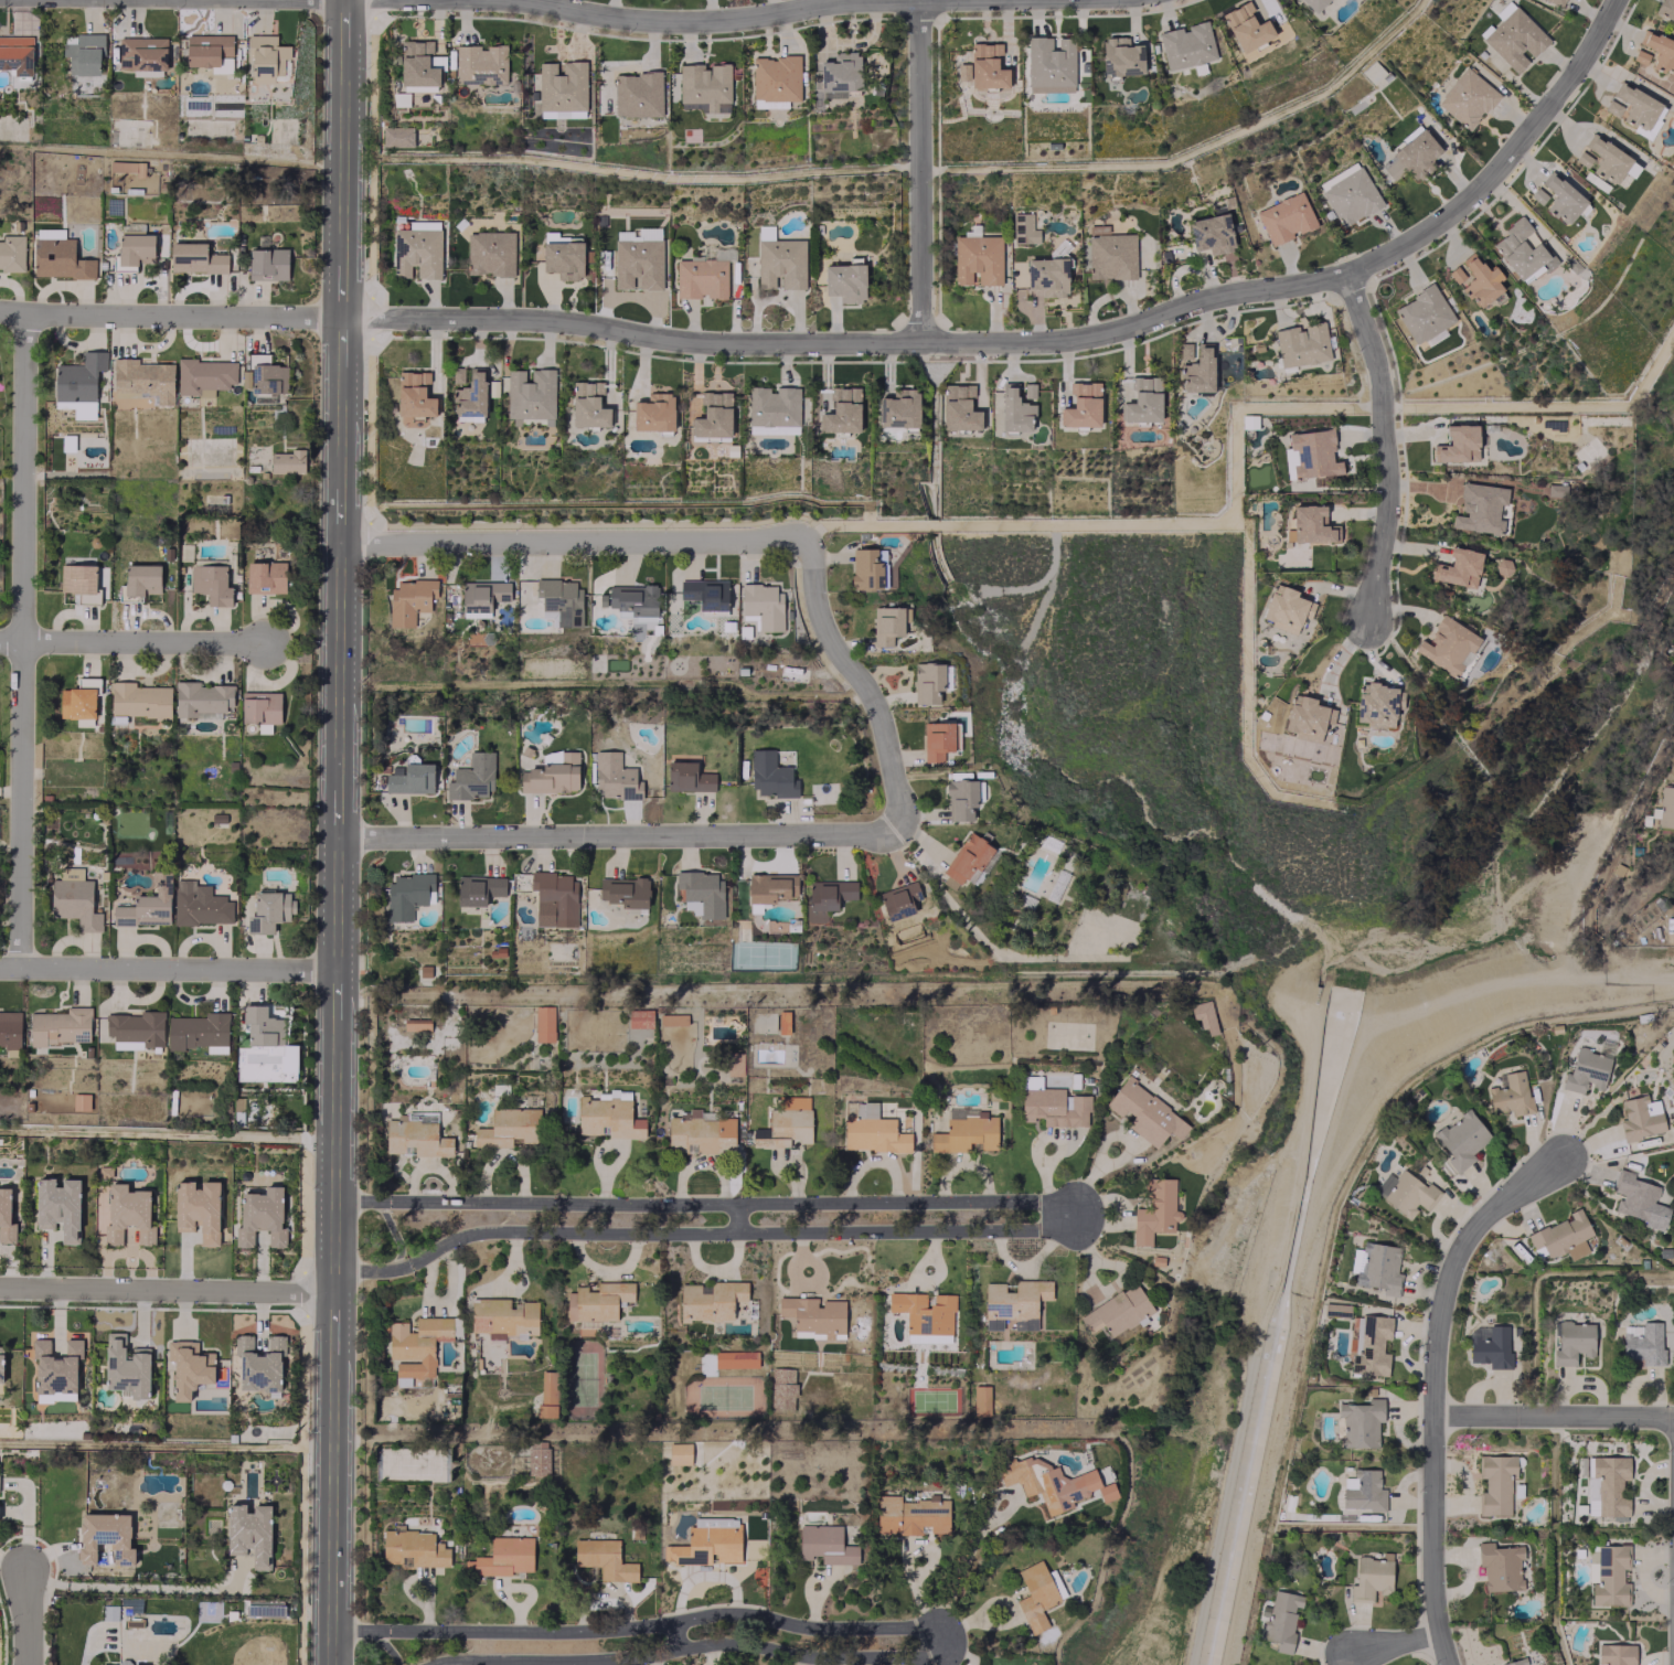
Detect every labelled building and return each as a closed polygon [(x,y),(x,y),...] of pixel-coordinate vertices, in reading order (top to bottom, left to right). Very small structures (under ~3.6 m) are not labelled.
[(1314,13),(1328,0),(1301,0),(1314,13)] [(1654,14),(1673,21),(1673,0),(1659,0),(1654,14)] [(1241,53),(1275,36),(1266,18),(1258,23),(1246,1),(1221,13),(1241,53)] [(1549,41),(1516,5),(1481,38),(1515,74),(1528,61),(1520,53),(1524,49),(1532,57),(1549,41)] [(1158,33),(1166,71),(1216,59),(1207,20),(1186,25),(1187,26),(1158,33)] [(1656,51),(1650,66),(1673,75),(1673,41),(1643,29),(1637,44),(1656,51)] [(99,74),(100,56),(104,56),(104,34),(76,33),(76,43),(62,43),(62,56),(69,56),(68,74),(99,74)] [(232,35),(186,34),(186,66),(218,67),(218,55),(231,56),(232,35)] [(275,34),(249,35),(250,76),(284,75),(284,58),(290,58),(289,45),(275,46),(275,34)] [(14,69),(14,75),(32,76),(33,36),(0,36),(0,68),(14,69)] [(1073,37),(1056,37),(1057,49),(1051,49),(1050,36),(1027,37),(1028,92),(1074,91),(1073,37)] [(1127,36),(1102,37),(1103,75),(1143,74),(1142,44),(1128,45),(1127,36)] [(117,69),(166,70),(166,38),(117,37),(117,69)] [(438,86),(439,67),(427,67),(427,54),(432,54),(432,41),(401,40),(400,85),(438,86)] [(971,87),(1008,86),(1008,68),(997,68),(997,55),(1001,55),(1001,43),(970,43),(971,87)] [(455,83),(506,83),(506,46),(455,46),(455,83)] [(1645,64),(1648,54),(1635,49),(1632,59),(1645,64)] [(833,60),(822,61),(822,97),(845,97),(845,90),(860,90),(859,52),(833,52),(833,60)] [(799,56),(752,57),(753,107),(787,107),(787,100),(799,100),(799,56)] [(230,57),(219,57),(219,67),(211,67),(211,72),(231,72),(230,57)] [(1385,72),(1373,60),(1360,72),(1372,85),(1385,72)] [(585,61),(561,61),(561,74),(555,74),(555,62),(538,62),(539,110),(586,110),(585,61)] [(679,65),(679,102),(706,101),(706,112),(730,111),(729,63),(709,63),(709,65),(679,65)] [(970,80),(969,63),(960,64),(960,80),(970,80)] [(1435,103),(1469,131),(1499,94),(1465,66),(1435,103)] [(613,73),(614,116),(662,116),(661,72),(613,73)] [(1604,110),(1619,117),(1619,118),(1649,132),(1663,102),(1618,82),(1604,110)] [(412,126),(382,127),(382,146),(412,146),(412,126)] [(1441,150),(1422,127),(1379,164),(1394,181),(1407,170),(1417,181),(1436,165),(1430,159),(1441,150)] [(1591,133),(1583,145),(1599,156),(1591,169),(1615,185),(1623,172),(1632,177),(1640,165),(1591,133)] [(1585,167),(1591,158),(1580,151),(1574,159),(1585,167)] [(1357,167),(1354,162),(1321,182),(1324,187),(1357,167)] [(1382,204),(1361,167),(1320,190),(1341,228),(1382,204)] [(1545,207),(1567,225),(1587,201),(1549,170),(1539,182),(1555,195),(1545,207)] [(1540,204),(1547,196),(1536,187),(1529,195),(1540,204)] [(1255,211),(1270,246),(1298,233),(1316,225),(1301,191),(1255,211)] [(1038,242),(1038,228),(1032,228),(1032,213),(1013,213),(1013,243),(1038,242)] [(1194,250),(1208,247),(1209,255),(1234,249),(1227,213),(1188,221),(1194,250)] [(1490,240),(1522,285),(1554,263),(1539,241),(1528,249),(1521,238),(1532,230),(1523,217),(1490,240)] [(1135,233),(1108,233),(1108,230),(1104,230),(1104,225),(1088,225),(1088,234),(1088,278),(1135,278),(1135,233)] [(94,258),(74,259),(74,237),(63,238),(63,228),(33,228),(33,277),(94,276),(94,258)] [(439,278),(440,229),(393,228),(392,277),(409,277),(409,265),(416,265),(416,278),(439,278)] [(513,275),(514,232),(467,231),(466,274),(513,275)] [(118,234),(117,270),(137,270),(137,262),(153,263),(153,235),(118,234)] [(23,269),(23,235),(2,235),(2,241),(0,241),(0,269),(23,269)] [(1001,235),(953,236),(954,284),(971,284),(971,272),(977,272),(977,284),(1001,284),(1001,235)] [(757,240),(757,288),(775,288),(774,277),(780,276),(780,289),(805,288),(804,239),(757,240)] [(662,289),(661,240),(614,240),(614,288),(631,288),(631,277),(637,277),(637,289),(662,289)] [(542,242),(543,271),(557,271),(557,279),(583,279),(582,241),(542,242)] [(170,243),(170,272),(227,271),(227,253),(206,253),(206,243),(170,243)] [(287,249),(249,248),(248,279),(287,280),(287,249)] [(1503,289),(1496,280),(1502,276),(1493,265),(1486,270),(1473,252),(1448,271),(1477,309),(1503,289)] [(1025,259),(1027,291),(1039,291),(1039,296),(1069,295),(1067,258),(1025,259)] [(726,260),(676,259),(676,297),(701,297),(726,298),(726,260)] [(825,295),(839,295),(839,303),(865,302),(864,264),(824,265),(825,295)] [(1454,324),(1435,285),(1393,305),(1411,344),(1454,324)] [(1273,329),(1279,367),(1329,360),(1324,322),(1301,326),(1300,325),(1273,329)] [(1191,343),(1180,343),(1179,358),(1190,359),(1191,343)] [(1212,391),(1213,343),(1196,343),(1196,364),(1182,364),(1182,391),(1212,391)] [(95,418),(96,370),(106,370),(106,351),(82,351),(82,364),(55,364),(55,407),(74,407),(74,418),(95,418)] [(173,363),(137,363),(137,358),(113,358),(113,406),(151,406),(151,399),(156,399),(156,405),(173,405),(173,363)] [(178,395),(213,395),(213,387),(236,387),(236,359),(177,360),(178,395)] [(452,383),(463,382),(463,367),(452,367),(452,383)] [(484,414),(484,367),(469,367),(469,387),(453,387),(454,415),(484,414)] [(554,369),(530,369),(530,382),(524,382),(524,370),(507,370),(507,418),(544,418),(544,425),(554,425),(554,369)] [(435,415),(436,397),(424,396),(424,385),(429,385),(429,371),(399,371),(398,423),(411,423),(411,419),(424,419),(424,415),(435,415)] [(1161,421),(1160,376),(1133,377),(1133,402),(1122,402),(1122,421),(1161,421)] [(609,426),(609,407),(600,407),(600,382),(572,381),(572,425),(609,426)] [(1001,430),(1032,431),(1033,403),(1017,402),(1018,383),(1002,382),(1001,430)] [(1099,426),(1100,382),(1069,382),(1068,395),(1073,395),(1073,407),(1059,407),(1059,425),(1099,426)] [(1023,397),(1034,397),(1035,383),(1024,383),(1023,397)] [(980,410),(972,410),(972,384),(943,384),(942,429),(980,430),(980,410)] [(798,433),(799,388),(768,388),(768,387),(748,386),(748,433),(798,433)] [(859,432),(859,388),(831,387),(831,413),(819,412),(819,431),(859,432)] [(918,426),(917,388),(893,389),(893,397),(878,398),(879,427),(918,426)] [(730,437),(731,392),(700,391),(699,405),(703,405),(703,418),(690,417),(690,436),(730,437)] [(633,401),(633,430),(672,430),(673,393),(647,392),(647,401),(633,401)] [(1477,424),(1445,425),(1446,444),(1431,445),(1432,461),(1478,460),(1477,424)] [(270,473),(303,473),(304,448),(291,448),(291,452),(270,452),(270,473)] [(1507,487),(1462,482),(1459,514),(1452,513),(1450,528),(1476,530),(1477,526),(1503,528),(1503,519),(1497,519),(1499,504),(1505,504),(1507,487)] [(1325,504),(1293,505),(1294,542),(1343,540),(1342,525),(1325,526),(1325,504)] [(1429,578),(1474,588),(1482,552),(1452,546),(1447,565),(1433,562),(1429,578)] [(876,549),(851,548),(851,589),(886,589),(886,562),(875,561),(876,549)] [(285,562),(246,562),(245,592),(284,593),(285,562)] [(59,592),(80,592),(80,603),(99,604),(99,589),(95,589),(95,565),(60,564),(59,592)] [(160,593),(159,565),(124,565),(124,596),(144,595),(144,593),(160,593)] [(189,593),(207,593),(207,605),(231,606),(231,586),(225,586),(225,565),(190,565),(189,593)] [(542,617),(551,618),(551,626),(580,626),(581,580),(535,579),(535,597),(542,597),(542,617)] [(727,580),(680,579),(679,599),(698,599),(698,610),(727,611),(727,580)] [(414,627),(414,611),(430,611),(430,598),(436,598),(436,580),(391,580),(390,627),(414,627)] [(510,601),(510,581),(461,582),(462,612),(490,612),(490,601),(510,601)] [(1296,633),(1302,617),(1309,619),(1315,603),(1295,596),(1297,590),(1274,582),(1261,621),(1296,633)] [(741,615),(757,614),(758,631),(781,631),(780,584),(741,584),(741,615)] [(657,585),(609,585),(609,607),(618,607),(618,616),(657,615),(657,585)] [(873,646),(892,646),(892,636),(903,636),(903,621),(909,622),(909,607),(873,607),(873,646)] [(1480,637),(1442,614),(1426,643),(1420,639),(1413,651),(1456,677),(1480,637)] [(913,663),(914,704),(939,703),(938,690),(950,689),(949,663),(913,663)] [(99,678),(79,678),(79,689),(60,689),(60,718),(95,719),(95,693),(99,693),(99,678)] [(171,687),(134,687),(134,682),(111,681),(110,716),(170,717),(171,687)] [(197,710),(233,710),(233,685),(198,685),(198,681),(175,681),(176,717),(197,716),(197,710)] [(1402,709),(1403,686),(1357,684),(1356,721),(1367,722),(1367,727),(1394,727),(1395,708),(1402,709)] [(280,692),(241,692),(241,723),(280,722),(280,692)] [(1335,709),(1315,703),(1316,699),(1292,693),(1282,732),(1320,741),(1324,723),(1332,725),(1335,709)] [(952,722),(923,722),(923,762),(942,762),(942,751),(952,751),(952,722)] [(791,766),(774,766),(774,749),(752,749),(753,796),(797,795),(797,777),(791,777),(791,766)] [(619,750),(595,751),(595,795),(617,795),(617,799),(641,798),(641,780),(635,780),(635,767),(619,767),(619,750)] [(491,752),(468,751),(468,767),(453,767),(453,782),(445,781),(445,797),(491,798),(491,752)] [(577,792),(577,751),(559,751),(558,767),(519,766),(519,791),(577,792)] [(714,791),(714,773),(696,772),(696,762),(667,761),(667,789),(714,791)] [(433,764),(404,763),(404,775),(385,774),(385,792),(432,793),(433,764)] [(977,779),(946,780),(947,821),(972,821),(972,807),(977,807),(977,779)] [(1660,785),(1657,827),(1673,828),(1673,786),(1660,785)] [(938,880),(954,890),(962,877),(971,883),(993,847),(969,831),(938,880)] [(91,879),(82,879),(82,869),(61,869),(61,879),(50,879),(50,916),(77,917),(77,930),(101,931),(101,912),(91,912),(91,879)] [(170,871),(154,871),(153,895),(133,895),(133,905),(113,905),(112,923),(169,924),(170,871)] [(535,926),(575,926),(575,872),(530,872),(530,889),(535,889),(535,926)] [(387,920),(411,921),(412,904),(427,905),(427,891),(433,891),(433,874),(388,873),(387,920)] [(722,918),(723,873),(675,873),(675,888),(682,888),(682,900),(700,900),(700,918),(722,918)] [(797,874),(747,874),(747,901),(797,901),(797,874)] [(504,876),(457,876),(457,906),(486,906),(486,896),(504,896),(504,876)] [(599,877),(599,901),(623,901),(623,912),(637,913),(637,907),(647,907),(647,878),(599,877)] [(209,884),(194,884),(194,879),(174,879),(174,923),(232,923),(232,897),(209,897),(209,884)] [(921,898),(915,880),(878,892),(888,925),(915,916),(911,902),(921,898)] [(856,881),(806,881),(807,921),(826,921),(826,910),(837,910),(837,900),(856,899),(856,881)] [(273,933),(273,921),(291,921),(291,892),(254,891),(254,915),(247,915),(247,933),(273,933)] [(1189,1004),(1192,1020),(1201,1018),(1205,1036),(1217,1033),(1209,999),(1189,1004)] [(553,1005),(534,1006),(535,1042),(553,1041),(553,1005)] [(90,1006),(66,1006),(66,1012),(29,1012),(29,1043),(89,1044),(90,1006)] [(652,1009),(627,1009),(627,1027),(652,1027),(652,1009)] [(113,1048),(163,1048),(163,1011),(140,1011),(140,1014),(105,1014),(105,1035),(113,1035),(113,1048)] [(167,1048),(206,1048),(206,1053),(227,1053),(227,1012),(206,1011),(206,1017),(168,1017),(167,1048)] [(0,1012),(0,1043),(2,1043),(2,1049),(20,1049),(20,1012),(0,1012)] [(787,1033),(788,1012),(778,1012),(778,1033),(787,1033)] [(686,1025),(686,1014),(659,1014),(659,1025),(686,1025)] [(429,1030),(429,1018),(404,1019),(404,1031),(429,1030)] [(1602,1088),(1611,1056),(1573,1047),(1563,1088),(1583,1093),(1585,1084),(1602,1088)] [(742,1075),(742,1052),(728,1052),(728,1075),(742,1075)] [(1531,1112),(1525,1069),(1503,1072),(1505,1086),(1487,1088),(1490,1113),(1510,1110),(1510,1115),(1531,1112)] [(1104,1104),(1120,1117),(1125,1110),(1133,1117),(1126,1125),(1155,1148),(1169,1131),(1179,1139),(1189,1126),(1127,1076),(1104,1104)] [(1063,1088),(1021,1087),(1021,1120),(1042,1120),(1042,1126),(1088,1126),(1088,1094),(1070,1094),(1070,1108),(1063,1108),(1063,1088)] [(89,1093),(72,1093),(72,1110),(89,1111),(89,1093)] [(1620,1099),(1623,1120),(1619,1121),(1622,1140),(1665,1132),(1661,1111),(1648,1113),(1645,1095),(1620,1099)] [(577,1134),(600,1135),(600,1125),(607,1126),(607,1137),(644,1138),(644,1118),(629,1118),(630,1096),(578,1096),(577,1134)] [(752,1128),(752,1147),(789,1147),(789,1143),(809,1143),(810,1096),(777,1096),(777,1109),(769,1108),(768,1128),(752,1128)] [(910,1150),(910,1132),(894,1132),(894,1118),(877,1118),(877,1102),(844,1102),(843,1150),(910,1150)] [(491,1108),(491,1128),(474,1127),(474,1146),(511,1147),(511,1142),(538,1142),(538,1109),(491,1108)] [(667,1151),(733,1153),(734,1119),(699,1118),(699,1109),(688,1108),(688,1115),(668,1115),(667,1151)] [(1470,1153),(1490,1138),(1468,1108),(1430,1138),(1456,1173),(1475,1159),(1470,1153)] [(452,1155),(452,1137),(436,1137),(436,1112),(426,1112),(426,1119),(407,1119),(407,1114),(396,1114),(396,1121),(385,1121),(386,1153),(404,1153),(404,1146),(414,1146),(414,1156),(452,1155)] [(996,1116),(985,1116),(985,1115),(946,1115),(946,1132),(931,1132),(931,1151),(968,1151),(968,1142),(977,1142),(977,1149),(996,1149),(996,1116)] [(1441,1192),(1428,1182),(1425,1186),(1402,1169),(1381,1198),(1408,1218),(1418,1205),(1427,1211),(1441,1192)] [(1663,1229),(1669,1208),(1654,1203),(1659,1187),(1631,1178),(1633,1173),(1621,1169),(1613,1192),(1619,1194),(1613,1214),(1663,1229)] [(1175,1178),(1147,1177),(1146,1208),(1133,1208),(1132,1245),(1150,1246),(1151,1231),(1173,1232),(1173,1219),(1180,1220),(1181,1210),(1174,1210),(1175,1178)] [(36,1226),(61,1226),(61,1244),(79,1243),(78,1179),(57,1179),(57,1178),(35,1178),(36,1226)] [(218,1181),(196,1181),(175,1181),(175,1231),(197,1231),(197,1246),(218,1246),(218,1181)] [(149,1190),(126,1190),(126,1183),(107,1183),(106,1244),(122,1245),(122,1226),(136,1226),(136,1245),(154,1245),(154,1227),(149,1227),(149,1190)] [(281,1186),(264,1186),(264,1193),(241,1193),(241,1227),(235,1227),(235,1247),(252,1247),(253,1229),(268,1229),(268,1247),(285,1247),(285,1229),(281,1229),(281,1186)] [(0,1188),(0,1242),(15,1242),(15,1224),(9,1224),(10,1188),(0,1188)] [(1526,1235),(1536,1257),(1545,1253),(1547,1259),(1565,1251),(1569,1260),(1588,1252),(1582,1239),(1592,1234),(1580,1207),(1568,1212),(1569,1216),(1526,1235)] [(1399,1247),(1362,1241),(1361,1250),(1353,1248),(1350,1272),(1355,1272),(1353,1286),(1397,1292),(1400,1273),(1396,1272),(1399,1247)] [(984,1282),(984,1330),(1001,1330),(1002,1321),(1013,1321),(1013,1330),(1036,1330),(1036,1299),(1051,1299),(1051,1280),(1014,1280),(1014,1291),(1004,1291),(1004,1283),(984,1282)] [(616,1321),(617,1303),(633,1303),(633,1282),(597,1281),(596,1291),(586,1291),(586,1286),(574,1286),(574,1292),(567,1292),(566,1320),(616,1321)] [(680,1284),(680,1320),(732,1320),(732,1301),(747,1301),(747,1281),(710,1281),(710,1284),(680,1284)] [(1115,1344),(1148,1323),(1144,1317),(1153,1311),(1135,1281),(1078,1316),(1089,1333),(1103,1324),(1115,1344)] [(952,1334),(953,1294),(927,1294),(927,1293),(888,1293),(888,1312),(906,1312),(906,1342),(914,1342),(914,1334),(952,1334)] [(844,1300),(818,1300),(818,1297),(778,1297),(778,1316),(793,1316),(793,1332),(823,1332),(823,1338),(844,1338),(844,1300)] [(537,1301),(511,1301),(511,1299),(471,1299),(470,1331),(487,1331),(487,1338),(527,1338),(527,1335),(537,1335),(537,1301)] [(1323,1314),(1344,1315),(1345,1304),(1324,1303),(1323,1314)] [(1391,1316),(1355,1314),(1352,1374),(1387,1375),(1388,1352),(1382,1352),(1383,1339),(1390,1339),(1391,1316)] [(388,1360),(396,1360),(396,1387),(410,1387),(410,1377),(433,1377),(433,1341),(452,1341),(452,1317),(415,1317),(415,1332),(407,1332),(407,1322),(388,1322),(388,1360)] [(1662,1321),(1642,1321),(1642,1326),(1622,1326),(1622,1358),(1641,1358),(1641,1365),(1662,1365),(1662,1321)] [(1593,1355),(1594,1323),(1554,1323),(1553,1365),(1575,1365),(1575,1355),(1593,1355)] [(1509,1368),(1510,1327),(1469,1326),(1469,1362),(1487,1362),(1487,1368),(1509,1368)] [(149,1348),(131,1348),(130,1359),(124,1359),(124,1347),(123,1347),(123,1332),(106,1332),(105,1389),(121,1389),(121,1394),(130,1394),(130,1398),(149,1398),(149,1348)] [(239,1390),(279,1390),(279,1350),(284,1350),(284,1335),(266,1335),(266,1354),(252,1354),(252,1335),(234,1335),(234,1354),(239,1354),(239,1390)] [(173,1401),(192,1401),(192,1383),(213,1383),(214,1353),(196,1353),(196,1341),(167,1341),(167,1360),(173,1360),(173,1401)] [(757,1350),(714,1351),(714,1368),(757,1367),(757,1350)] [(771,1410),(793,1411),(794,1368),(772,1368),(771,1410)] [(556,1417),(557,1371),(539,1371),(538,1417),(556,1417)] [(988,1385),(972,1386),(973,1416),(989,1416),(988,1385)] [(1367,1403),(1337,1403),(1337,1417),(1341,1417),(1341,1447),(1377,1447),(1377,1421),(1383,1421),(1383,1398),(1367,1398),(1367,1403)] [(690,1464),(690,1443),(669,1443),(669,1464),(690,1464)] [(527,1475),(548,1476),(549,1447),(528,1447),(527,1475)] [(1046,1515),(1073,1507),(1071,1499),(1098,1491),(1101,1502),(1117,1497),(1112,1482),(1099,1485),(1094,1468),(1061,1478),(1057,1466),(1049,1469),(1044,1453),(997,1468),(1002,1486),(1018,1481),(1023,1496),(1039,1491),(1046,1515)] [(1516,1455),(1478,1455),(1477,1477),(1484,1478),(1484,1492),(1478,1492),(1477,1515),(1510,1515),(1510,1474),(1515,1474),(1516,1455)] [(1597,1515),(1628,1516),(1628,1496),(1620,1496),(1621,1479),(1628,1479),(1628,1457),(1591,1456),(1591,1476),(1597,1477),(1597,1515)] [(1342,1510),(1385,1509),(1385,1488),(1379,1488),(1379,1469),(1353,1469),(1353,1477),(1342,1478),(1342,1510)] [(877,1495),(877,1533),(948,1534),(948,1497),(928,1497),(928,1501),(900,1500),(900,1495),(877,1495)] [(227,1553),(251,1552),(252,1570),(271,1569),(269,1505),(252,1505),(252,1512),(245,1513),(245,1504),(226,1504),(227,1553)] [(129,1514),(79,1513),(79,1563),(95,1563),(95,1543),(111,1543),(111,1565),(133,1565),(134,1547),(129,1547),(129,1514)] [(687,1545),(663,1545),(663,1560),(672,1560),(672,1564),(710,1564),(710,1554),(715,1554),(715,1562),(739,1562),(740,1518),(694,1517),(693,1526),(688,1526),(687,1545)] [(857,1563),(857,1545),(841,1545),(841,1525),(799,1524),(798,1559),(810,1559),(810,1555),(820,1555),(820,1563),(857,1563)] [(382,1563),(400,1563),(400,1556),(411,1556),(411,1566),(449,1566),(448,1544),(433,1545),(433,1530),(382,1531),(382,1563)] [(511,1575),(511,1571),(532,1571),(532,1536),(490,1536),(489,1556),(472,1556),(472,1560),(463,1560),(463,1574),(511,1575)] [(618,1540),(574,1539),(574,1566),(599,1566),(599,1580),(636,1581),(637,1563),(618,1562),(618,1540)] [(1521,1590),(1520,1558),(1522,1558),(1522,1546),(1492,1547),(1492,1542),(1477,1542),(1477,1566),(1484,1565),(1484,1591),(1521,1590)] [(1629,1545),(1595,1545),(1595,1551),(1588,1551),(1588,1581),(1591,1581),(1591,1605),(1628,1604),(1628,1581),(1622,1581),(1622,1568),(1629,1568),(1629,1545)] [(1016,1570),(1028,1595),(1015,1600),(1031,1634),(1048,1626),(1040,1609),(1059,1601),(1041,1559),(1016,1570)] [(1289,1653),(1297,1607),(1301,1607),(1303,1595),(1271,1590),(1262,1639),(1276,1642),(1274,1651),(1289,1653)] [(1635,1644),(1597,1644),(1596,1664),(1634,1664),(1635,1644)]
